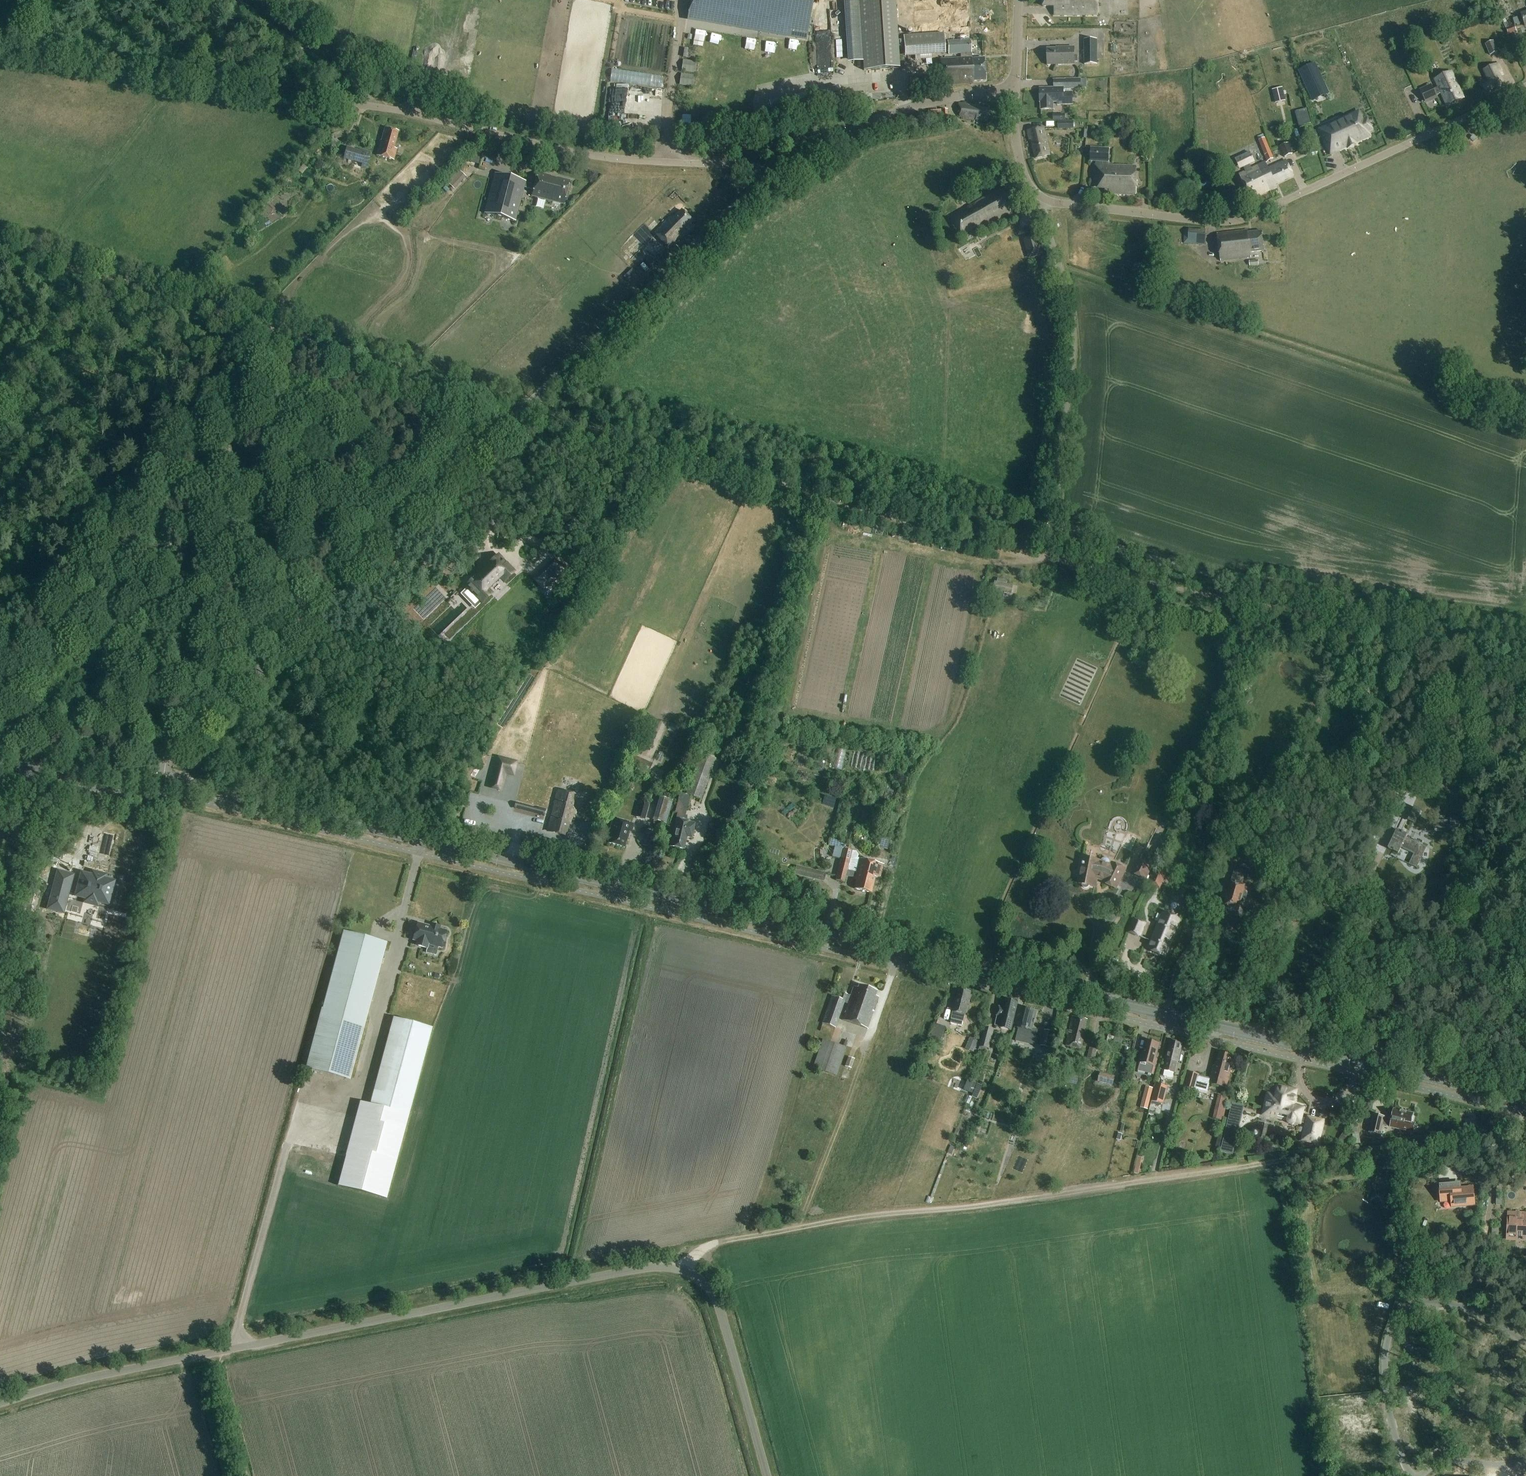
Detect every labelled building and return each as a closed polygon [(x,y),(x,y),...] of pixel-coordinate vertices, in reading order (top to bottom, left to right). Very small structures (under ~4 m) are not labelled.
[(688,20),(733,27),(734,20),(787,29),(785,36),(806,40),(813,0),(691,0),(688,20)] [(890,42),(887,0),(871,0),(860,1),(864,71),(892,69),(890,42)] [(968,0),(939,0),(914,1),(916,35),(959,33),(959,41),(948,41),(949,54),(961,53),(961,58),(941,59),(942,85),(974,83),(974,81),(985,81),(984,58),(972,59),(971,40),(970,40),(970,32),(968,0)] [(1044,6),(1055,7),(1055,15),(1099,16),(1100,0),(1044,0),(1044,6)] [(1516,32),(1514,25),(1505,29),(1508,35),(1516,32)] [(904,37),(904,42),(905,53),(945,50),(944,34),(904,37)] [(1084,40),(1084,42),(1084,65),(1097,65),(1097,40),(1084,40)] [(1493,41),(1485,45),(1490,56),(1498,52),(1493,41)] [(833,65),(833,45),(817,46),(818,66),(833,65)] [(1046,49),(1047,65),(1074,64),(1073,47),(1060,47),(1060,49),(1046,49)] [(1487,96),(1487,95),(1505,87),(1498,73),(1501,72),(1497,64),(1483,71),(1489,84),(1482,86),(1487,96)] [(1315,65),(1299,72),(1310,94),(1321,89),(1314,74),(1318,73),(1315,65)] [(613,71),(613,81),(666,84),(666,73),(613,71)] [(1463,100),(1450,73),(1435,80),(1439,88),(1433,90),(1432,88),(1420,93),(1424,101),(1421,103),(1422,103),(1442,94),(1447,107),(1463,100)] [(1065,79),(1065,89),(1081,89),(1081,79),(1065,79)] [(1282,87),(1272,90),(1274,99),(1275,98),(1283,97),(1284,96),(1282,87)] [(1039,88),(1040,102),(1041,102),(1041,110),(1053,110),(1053,102),(1057,102),(1057,106),(1063,106),(1073,106),(1073,97),(1073,92),(1063,92),(1063,88),(1039,88)] [(960,116),(961,117),(964,118),(988,121),(989,111),(980,110),(980,107),(959,104),(960,116)] [(1337,127),(1321,134),(1329,150),(1338,146),(1340,150),(1365,138),(1363,133),(1365,132),(1371,129),(1367,120),(1363,122),(1359,114),(1358,112),(1343,119),(1345,123),(1337,127)] [(1308,114),(1297,117),(1300,127),(1311,124),(1308,114)] [(1058,122),(1058,130),(1074,130),(1073,122),(1058,122)] [(1049,155),(1043,127),(1028,130),(1029,139),(1031,139),(1035,158),(1049,155)] [(398,132),(385,129),(381,141),(380,141),(376,156),(393,160),(396,149),(393,149),(398,132)] [(1265,138),(1258,141),(1264,154),(1270,151),(1265,138)] [(1280,147),(1284,158),(1293,155),(1288,144),(1280,147)] [(347,148),(344,160),(362,165),(361,168),(367,169),(371,153),(360,150),(359,151),(347,148)] [(1091,148),(1090,162),(1093,162),(1096,162),(1096,165),(1094,165),(1093,185),(1105,186),(1105,195),(1136,196),(1137,166),(1109,165),(1106,165),(1106,163),(1109,163),(1110,149),(1091,148)] [(475,161),(483,162),(484,150),(476,149),(475,161)] [(1234,158),(1239,169),(1254,162),(1249,150),(1234,158)] [(1270,151),(1264,154),(1267,162),(1274,159),(1270,151)] [(1239,175),(1250,199),(1277,187),(1275,185),(1293,176),(1286,161),(1268,169),(1265,163),(1239,175)] [(459,171),(447,183),(452,188),(460,180),(462,182),(466,178),(459,171)] [(570,182),(538,174),(535,186),(533,191),(532,196),(564,205),(570,182)] [(495,175),(485,214),(515,221),(523,188),(533,191),(535,186),(524,183),(525,182),(495,175)] [(981,226),(982,228),(1013,210),(1001,188),(951,217),(962,237),(981,226)] [(670,217),(654,234),(669,249),(683,235),(681,233),(692,222),(680,211),(672,219),(670,217)] [(1189,230),(1188,243),(1206,244),(1207,231),(1189,230)] [(1248,233),(1248,231),(1217,235),(1221,262),(1251,258),(1251,253),(1264,251),(1262,232),(1248,233)] [(637,266),(628,275),(636,284),(645,275),(637,266)] [(475,578),(466,586),(478,599),(482,602),(490,594),(487,590),(501,577),(504,581),(513,573),(498,556),(489,565),(490,566),(484,572),(476,579),(475,578)] [(536,579),(534,580),(535,581),(543,588),(543,589),(549,583),(551,584),(565,570),(555,560),(540,574),(536,579)] [(1007,582),(1000,580),(999,584),(996,583),(992,597),(1003,599),(1004,593),(1011,594),(1013,587),(1006,585),(1007,582)] [(645,735),(652,739),(659,726),(652,723),(645,735)] [(680,795),(675,813),(686,815),(691,796),(701,800),(716,759),(715,758),(718,749),(704,744),(693,776),(686,795),(680,793),(680,795)] [(633,756),(629,766),(648,775),(652,764),(633,756)] [(497,757),(489,788),(503,792),(507,775),(514,777),(518,762),(497,757)] [(555,804),(551,820),(555,821),(552,831),(552,832),(565,835),(568,824),(572,826),(580,796),(558,791),(554,804),(555,804)] [(545,812),(516,804),(515,809),(544,817),(545,812)] [(636,818),(645,820),(649,807),(640,804),(636,818)] [(1411,811),(1406,823),(1413,826),(1419,815),(1411,811)] [(1462,820),(1462,818),(1451,817),(1450,825),(1459,826),(1462,826),(1462,820)] [(677,819),(670,846),(684,850),(687,837),(692,838),(695,823),(687,821),(677,819)] [(618,821),(613,820),(610,832),(612,833),(609,843),(625,848),(629,832),(632,833),(634,825),(629,824),(629,823),(618,820),(618,821)] [(1436,821),(1435,829),(1447,829),(1448,821),(1436,821)] [(110,861),(118,832),(101,828),(97,843),(90,841),(87,855),(110,861)] [(1414,854),(1409,864),(1417,868),(1427,848),(1406,838),(1408,835),(1397,830),(1388,849),(1399,854),(1401,848),(1414,854)] [(32,837),(13,832),(12,838),(30,843),(32,837)] [(644,841),(643,846),(649,847),(652,836),(647,835),(645,842),(644,841)] [(28,858),(30,848),(23,846),(21,856),(28,858)] [(832,857),(841,860),(844,849),(835,847),(832,857)] [(844,849),(841,860),(849,861),(847,872),(849,872),(849,871),(876,878),(880,878),(883,865),(858,859),(859,856),(857,852),(844,849)] [(1090,887),(1090,886),(1096,888),(1098,879),(1104,880),(1103,883),(1116,889),(1126,870),(1113,863),(1112,865),(1110,864),(1111,863),(1111,862),(1110,861),(1110,860),(1108,859),(1107,858),(1106,858),(1104,858),(1104,859),(1103,859),(1102,860),(1101,861),(1101,862),(1081,858),(1078,876),(1080,876),(1078,884),(1082,885),(1082,886),(1082,887),(1083,888),(1084,889),(1085,889),(1086,889),(1087,889),(1088,889),(1089,888),(1090,887)] [(1138,859),(1131,874),(1146,881),(1153,867),(1138,859)] [(849,861),(841,860),(836,880),(844,882),(846,875),(855,877),(854,880),(857,880),(854,889),(871,893),(875,878),(876,878),(849,871),(849,872),(847,872),(849,861)] [(1250,870),(1237,866),(1232,882),(1231,882),(1224,908),(1238,912),(1246,885),(1245,885),(1250,870)] [(796,868),(794,876),(815,880),(817,872),(796,868)] [(1149,885),(1160,889),(1167,874),(1155,869),(1149,885)] [(92,874),(91,878),(84,876),(84,877),(79,898),(86,899),(85,903),(99,906),(100,902),(108,904),(113,882),(105,881),(106,877),(92,874)] [(69,891),(54,887),(48,909),(60,912),(63,913),(69,891)] [(1148,951),(1163,956),(1167,958),(1182,920),(1163,912),(1150,945),(1148,951)] [(1127,933),(1140,938),(1146,923),(1133,918),(1127,933)] [(428,946),(441,950),(446,932),(416,924),(412,942),(419,944),(418,948),(427,950),(428,946)] [(342,933),(305,1069),(348,1081),(385,945),(342,933)] [(844,992),(843,994),(841,992),(839,997),(834,995),(823,1022),(834,1027),(844,1002),(848,1003),(842,1018),(867,1028),(879,997),(877,996),(879,992),(862,985),(861,988),(856,986),(855,988),(853,987),(850,995),(844,992)] [(971,992),(959,989),(954,1011),(952,1019),(951,1023),(962,1026),(963,1022),(964,1022),(966,1015),(971,992)] [(1018,1003),(1008,1001),(1006,1009),(999,1007),(997,1016),(998,1016),(995,1025),(1001,1026),(1001,1028),(1012,1030),(1018,1003)] [(1033,1030),(1037,1012),(1026,1009),(1024,1017),(1021,1017),(1019,1028),(1015,1042),(1035,1046),(1038,1031),(1033,1030)] [(1066,1046),(1082,1049),(1086,1032),(1085,1032),(1088,1020),(1073,1017),(1066,1046)] [(391,1019),(368,1107),(407,1117),(430,1030),(391,1019)] [(936,1024),(930,1040),(940,1044),(946,1028),(936,1024)] [(985,1027),(979,1050),(984,1052),(985,1049),(989,1050),(994,1030),(985,1027)] [(1052,1049),(1053,1042),(1055,1033),(1044,1031),(1044,1034),(1041,1047),(1052,1049)] [(970,1039),(966,1049),(974,1053),(978,1042),(970,1039)] [(822,1040),(813,1068),(837,1076),(846,1048),(822,1040)] [(1178,1042),(1172,1040),(1172,1042),(1171,1041),(1166,1060),(1167,1060),(1165,1071),(1174,1073),(1177,1062),(1178,1063),(1178,1061),(1180,1062),(1182,1056),(1180,1056),(1183,1044),(1177,1043),(1178,1042)] [(1141,1054),(1139,1062),(1137,1072),(1153,1076),(1157,1060),(1156,1060),(1159,1045),(1146,1041),(1143,1055),(1141,1054)] [(1090,1048),(1087,1058),(1094,1060),(1097,1049),(1090,1048)] [(1207,1094),(1210,1084),(1227,1088),(1231,1071),(1230,1070),(1233,1061),(1231,1060),(1232,1057),(1228,1056),(1228,1054),(1221,1052),(1221,1054),(1219,1053),(1216,1067),(1214,1066),(1210,1079),(1199,1075),(1195,1090),(1207,1094)] [(848,1058),(845,1067),(851,1069),(854,1060),(848,1058)] [(1106,1074),(1104,1084),(1113,1087),(1115,1077),(1106,1074)] [(1068,1083),(1077,1085),(1078,1077),(1070,1075),(1068,1083)] [(972,1082),(968,1090),(970,1091),(969,1093),(974,1095),(979,1085),(972,1082)] [(1161,1116),(1168,1087),(1156,1085),(1149,1114),(1161,1116)] [(1146,1087),(1143,1099),(1151,1100),(1153,1089),(1146,1087)] [(1295,1097),(1294,1096),(1295,1095),(1292,1091),(1280,1088),(1280,1087),(1279,1087),(1277,1097),(1272,1096),(1268,1099),(1265,1115),(1288,1120),(1288,1121),(1288,1122),(1288,1123),(1289,1124),(1290,1125),(1291,1125),(1292,1125),(1293,1125),(1294,1125),(1295,1124),(1295,1123),(1296,1123),(1296,1122),(1300,1123),(1307,1125),(1304,1140),(1318,1144),(1323,1122),(1309,1119),(1309,1120),(1301,1118),(1303,1109),(1292,1107),(1293,1103),(1294,1102),(1295,1102),(1296,1102),(1296,1101),(1296,1100),(1297,1100),(1297,1099),(1296,1099),(1296,1098),(1296,1097),(1295,1097)] [(1218,1096),(1213,1119),(1223,1121),(1228,1098),(1218,1096)] [(358,1104),(336,1187),(385,1198),(407,1117),(368,1107),(358,1104)] [(1415,1124),(1412,1123),(1414,1117),(1413,1116),(1413,1115),(1395,1110),(1392,1120),(1393,1120),(1392,1123),(1391,1126),(1391,1128),(1413,1133),(1415,1124)] [(1391,1128),(1391,1126),(1392,1123),(1384,1121),(1385,1118),(1374,1115),(1370,1133),(1380,1135),(1383,1126),(1391,1128)] [(1350,1120),(1353,1139),(1359,1138),(1357,1131),(1354,1128),(1353,1120),(1350,1120)] [(1345,1132),(1339,1139),(1347,1145),(1352,1138),(1345,1132)] [(1139,1156),(1135,1173),(1140,1174),(1144,1157),(1139,1156)] [(1458,1189),(1457,1183),(1440,1185),(1442,1202),(1450,1201),(1450,1202),(1453,1202),(1453,1207),(1468,1205),(1467,1196),(1473,1196),(1472,1188),(1458,1189)] [(1506,1241),(1525,1242),(1525,1213),(1508,1212),(1506,1241)] [(1516,1398),(1516,1409),(1525,1408),(1525,1397),(1516,1398)]
